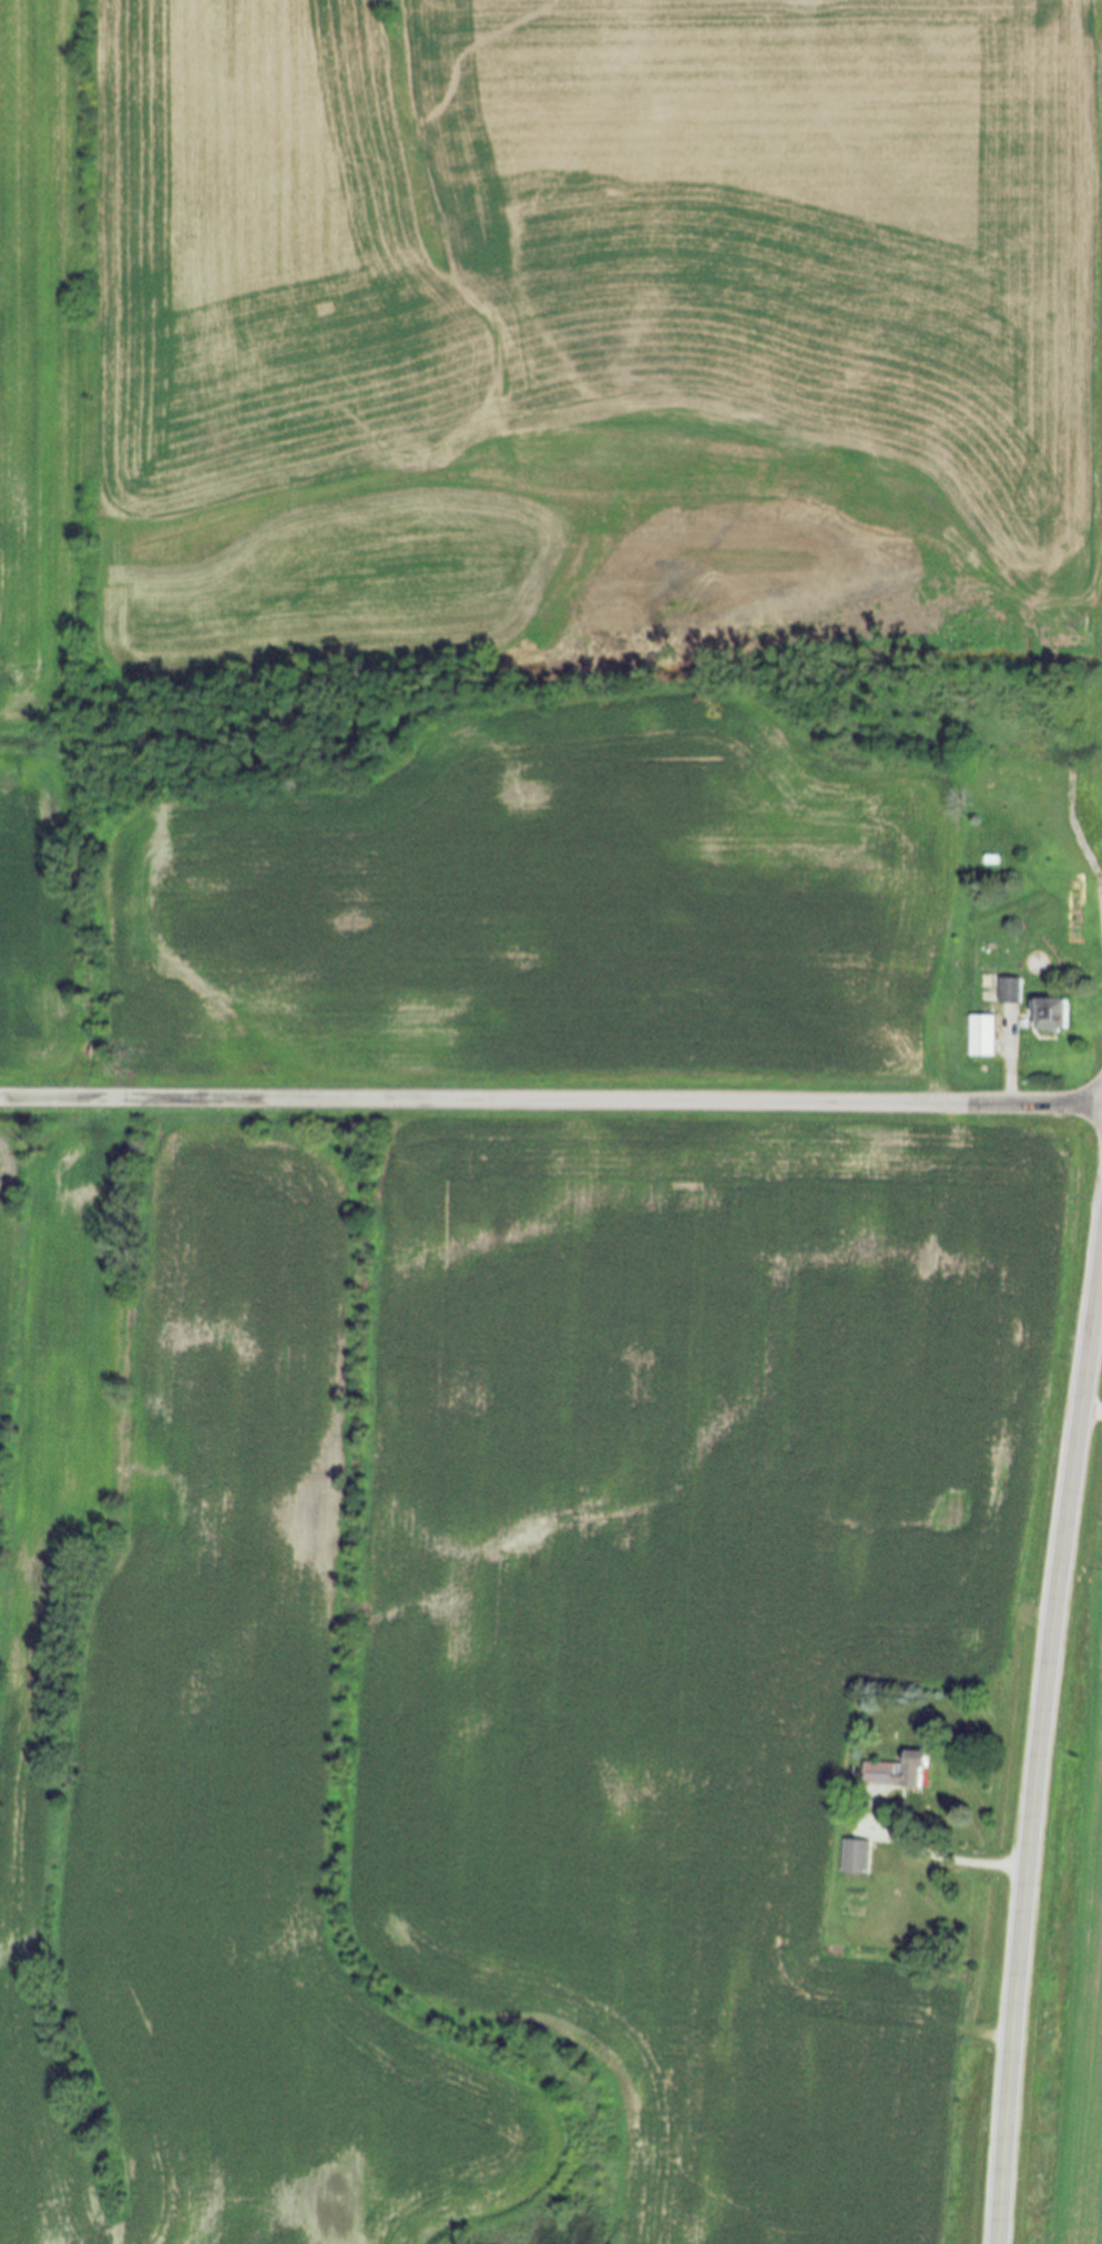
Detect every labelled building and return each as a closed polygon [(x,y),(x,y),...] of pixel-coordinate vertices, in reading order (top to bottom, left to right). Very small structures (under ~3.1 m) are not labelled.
[(998,1006),(998,980),(1021,980),(1021,1006),(998,1006)] [(1032,1031),(1032,1000),(1065,1000),(1065,1031),(1032,1031)] [(993,1018),(993,1059),(968,1059),(968,1018),(993,1018)] [(924,1788),(861,1787),(861,1764),(899,1764),(899,1753),(924,1753),(924,1788)] [(840,1874),(841,1842),(890,1843),(889,1876),(840,1874)]
